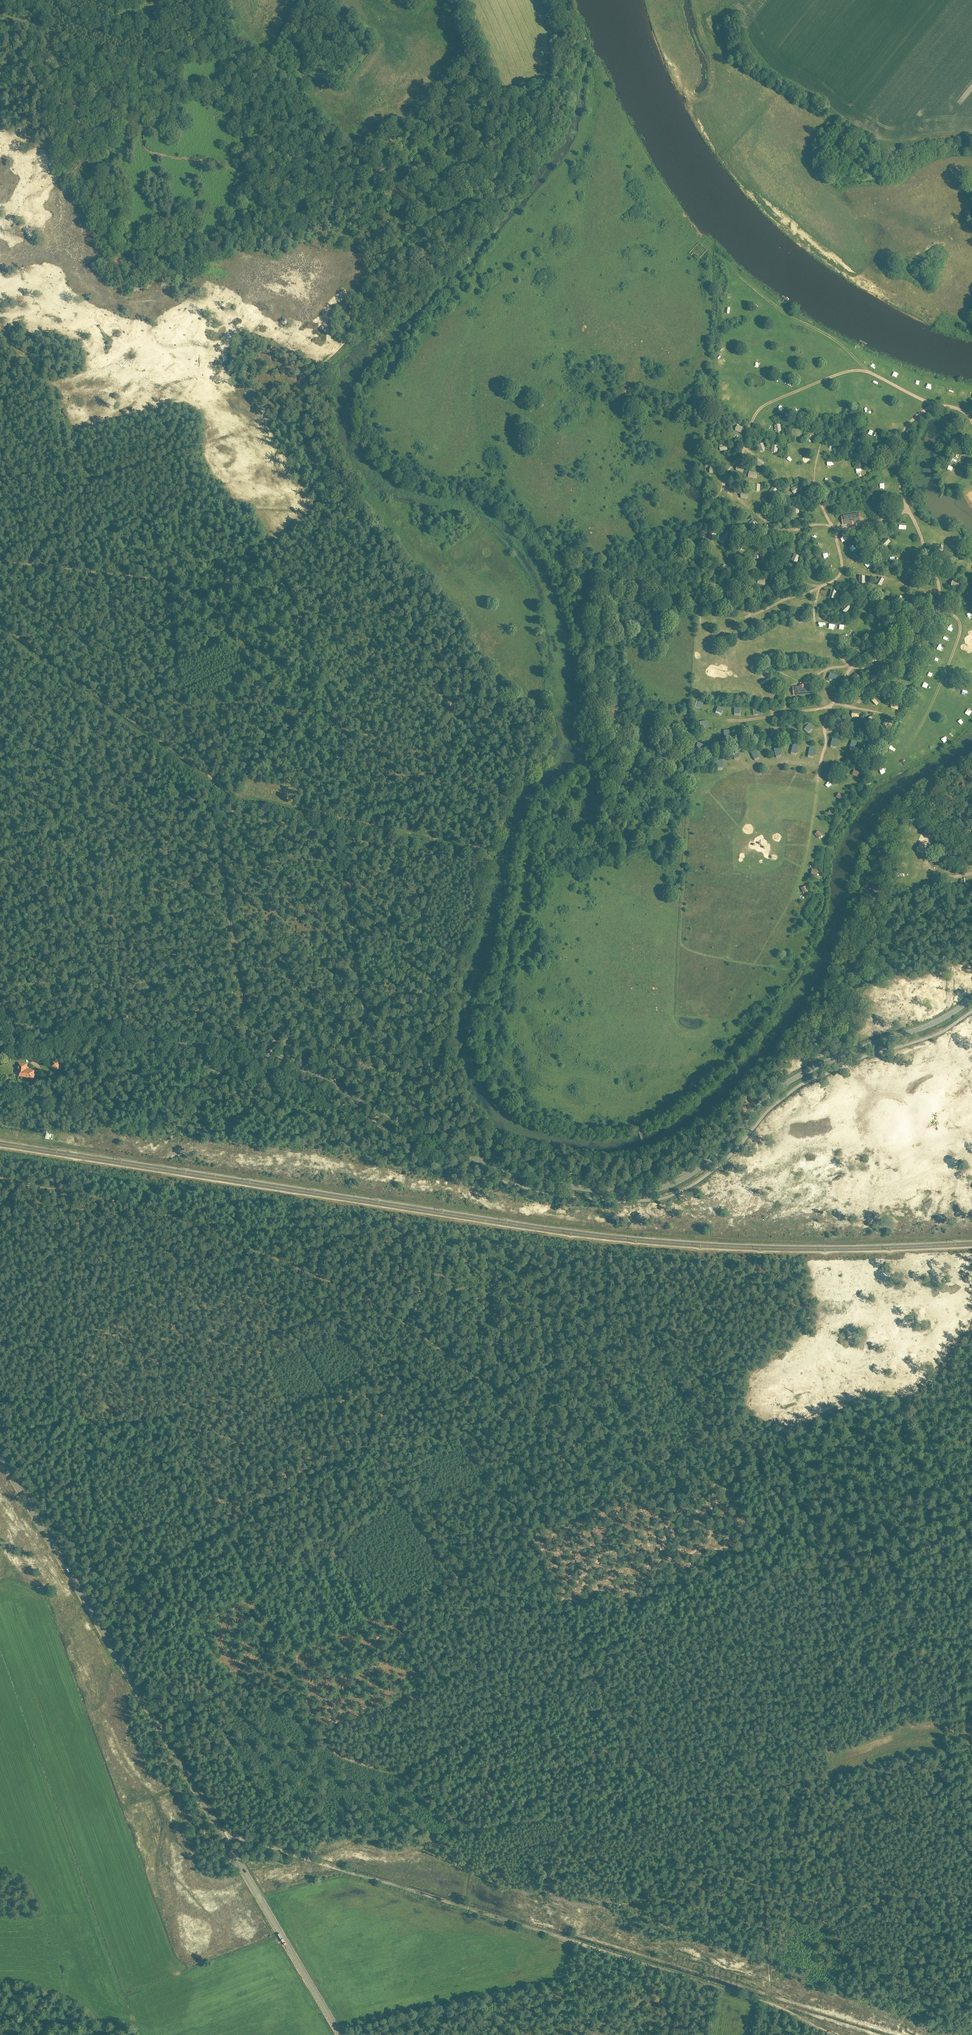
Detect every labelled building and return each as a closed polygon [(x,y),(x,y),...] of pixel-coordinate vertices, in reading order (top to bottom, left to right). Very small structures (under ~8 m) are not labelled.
[(844,515),(841,516),(843,525),(845,525),(850,524),(850,526),(856,525),(855,524),(860,522),(862,522),(861,513),(844,515)] [(793,696),(795,696),(811,694),(813,694),(812,685),(810,685),(806,686),(806,684),(799,684),(799,686),(795,686),(793,686),(793,696)] [(741,756),(737,750),(733,753),(737,759),(741,756)] [(17,1071),(19,1071),(19,1076),(34,1078),(35,1070),(26,1069),(27,1064),(18,1063),(18,1064),(17,1066),(18,1066),(17,1071)]
